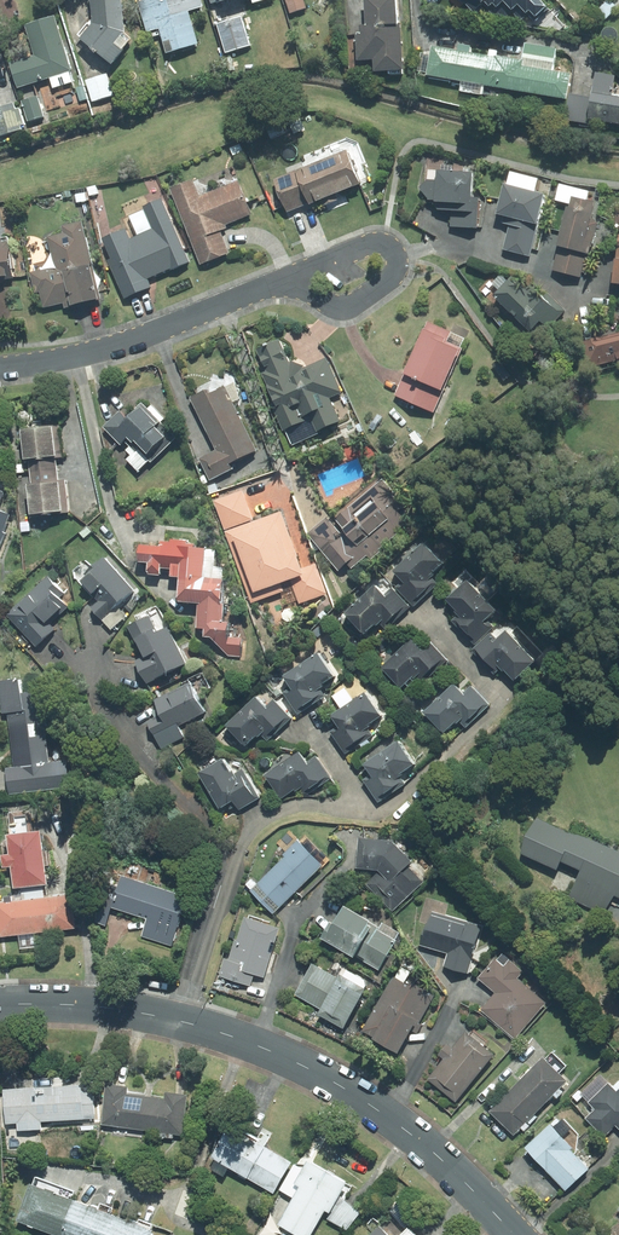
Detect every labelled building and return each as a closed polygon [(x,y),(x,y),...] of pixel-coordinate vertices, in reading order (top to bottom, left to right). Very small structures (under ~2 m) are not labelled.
[(121,0),(90,0),(91,19),(78,35),(110,62),(130,38),(124,33),(121,0)] [(151,0),(142,0),(137,1),(146,31),(159,27),(151,0)] [(159,27),(166,52),(197,43),(187,10),(202,6),(201,0),(151,0),(159,27)] [(303,0),(286,0),(290,12),(305,8),(303,0)] [(356,60),(373,59),(374,70),(402,68),(400,24),(396,24),(395,0),(363,0),(365,24),(360,24),(360,34),(355,34),(356,60)] [(473,12),(476,10),(486,0),(461,0),(473,12)] [(476,10),(483,17),(489,11),(494,17),(498,13),(504,19),(511,12),(520,21),(527,14),(535,21),(548,8),(540,0),(486,0),(476,10)] [(618,7),(618,2),(617,0),(607,0),(593,14),(602,23),(618,7)] [(10,63),(17,86),(49,77),(53,88),(71,82),(68,71),(71,71),(54,16),(25,25),(35,55),(10,63)] [(241,16),(216,24),(225,52),(249,45),(241,16)] [(492,86),(497,55),(469,51),(470,45),(455,43),(454,49),(431,45),(426,74),(461,80),(460,90),(482,94),(484,84),(492,86)] [(555,48),(524,43),(522,60),(497,55),(492,86),(565,98),(570,74),(552,71),(555,48)] [(612,93),(615,75),(595,71),(590,98),(569,95),(565,119),(589,123),(589,118),(618,123),(618,94),(612,93)] [(107,73),(85,80),(92,101),(113,95),(107,73)] [(36,96),(21,101),(27,121),(43,116),(36,96)] [(0,106),(0,135),(21,129),(19,125),(23,124),(18,108),(14,109),(12,102),(0,106)] [(294,170),(307,204),(372,178),(358,142),(347,138),(301,156),(305,165),(294,170)] [(286,212),(307,204),(294,170),(273,178),(286,212)] [(427,180),(418,187),(428,199),(433,199),(433,204),(437,209),(451,210),(450,226),(476,228),(478,198),(469,197),(471,173),(437,170),(436,180),(427,180)] [(537,179),(510,171),(506,184),(503,183),(495,213),(503,215),(501,222),(509,224),(503,249),(529,256),(545,194),(534,191),(537,179)] [(192,181),(170,189),(191,242),(220,230),(226,228),(225,225),(252,214),(238,181),(198,197),(192,181)] [(591,217),(593,201),(587,200),(589,191),(559,183),(555,200),(567,203),(556,245),(557,246),(552,270),(580,277),(585,253),(588,253),(597,223),(591,217)] [(187,261),(161,199),(143,207),(144,209),(129,216),(137,236),(130,239),(125,228),(101,238),(110,258),(106,260),(123,300),(151,288),(147,278),(187,261)] [(63,233),(46,237),(54,267),(30,273),(34,293),(39,292),(43,307),(63,303),(64,307),(100,299),(81,221),(61,225),(63,233)] [(229,253),(220,230),(191,242),(200,264),(229,253)] [(11,278),(10,268),(14,268),(11,243),(8,243),(7,236),(0,237),(0,279),(11,278)] [(549,327),(564,310),(546,293),(542,298),(519,277),(511,276),(504,283),(498,277),(492,283),(499,290),(494,295),(529,328),(539,318),(549,327)] [(464,338),(426,322),(403,374),(443,391),(461,349),(460,348),(464,338)] [(580,340),(586,367),(618,359),(618,333),(595,339),(594,337),(580,340)] [(278,339),(255,349),(265,371),(260,373),(274,404),(271,405),(282,431),(285,430),(292,445),(317,433),(316,431),(339,421),(328,397),(340,392),(325,358),(307,366),(288,360),(278,339)] [(433,412),(443,391),(403,374),(394,395),(433,412)] [(209,480),(232,468),(230,463),(255,450),(224,386),(210,393),(208,389),(190,398),(216,450),(199,458),(209,480)] [(150,463),(175,438),(160,422),(164,418),(150,405),(147,409),(141,402),(125,417),(119,411),(102,427),(120,445),(124,442),(129,446),(125,450),(131,455),(126,459),(138,471),(148,461),(150,463)] [(29,472),(56,469),(55,458),(63,457),(59,425),(20,429),(23,458),(28,458),(29,472)] [(68,512),(65,480),(57,481),(56,469),(29,472),(31,484),(26,484),(29,516),(68,512)] [(396,497),(382,481),(339,517),(333,511),(308,532),(339,569),(346,563),(351,568),(366,555),(370,560),(380,551),(378,549),(410,522),(392,501),(396,497)] [(241,491),(214,501),(224,529),(251,519),(241,491)] [(299,603),(326,593),(315,564),(300,569),(280,513),(226,532),(251,602),(293,587),(299,603)] [(178,577),(176,601),(202,577),(204,548),(193,547),(193,544),(185,544),(186,541),(170,539),(169,541),(159,541),(159,546),(139,544),(137,562),(147,563),(146,571),(147,574),(159,575),(160,568),(170,569),(169,576),(178,577)] [(422,542),(392,571),(402,581),(396,587),(414,606),(436,583),(429,575),(442,563),(422,542)] [(136,588),(106,556),(96,565),(98,567),(84,580),(101,598),(92,607),(113,630),(128,616),(119,605),(136,588)] [(53,624),(75,602),(49,575),(6,616),(37,648),(57,629),(53,624)] [(222,579),(202,577),(176,601),(197,603),(196,628),(203,629),(203,636),(210,637),(228,656),(240,657),(241,638),(226,637),(227,622),(222,622),(223,603),(221,603),(222,579)] [(459,614),(452,621),(474,644),(493,627),(485,619),(494,610),(466,580),(446,599),(459,614)] [(374,586),(343,614),(362,634),(377,620),(385,629),(409,607),(391,588),(383,595),(374,586)] [(159,605),(138,615),(147,634),(138,638),(147,655),(137,660),(148,684),(188,664),(159,605)] [(496,639),(490,633),(471,651),(494,675),(501,667),(513,680),(533,661),(505,631),(496,639)] [(422,683),(446,660),(430,643),(422,650),(411,638),(380,668),(399,688),(414,674),(422,683)] [(317,653),(283,676),(291,688),(283,693),(298,714),(324,696),(318,687),(333,677),(317,653)] [(37,692),(20,694),(18,679),(0,681),(0,700),(2,713),(6,713),(13,767),(6,768),(9,794),(67,786),(64,762),(47,764),(37,692)] [(163,713),(149,720),(157,736),(206,712),(192,684),(157,701),(163,713)] [(462,694),(452,684),(422,712),(442,733),(458,719),(465,727),(488,705),(470,686),(462,694)] [(365,726),(380,716),(364,692),(329,715),(337,726),(330,731),(345,753),(372,735),(365,726)] [(225,726),(245,747),(255,736),(256,738),(260,734),(267,741),(291,718),(273,699),(264,707),(255,697),(225,726)] [(398,775),(412,764),(397,741),(363,764),(370,775),(362,780),(378,802),(404,784),(398,775)] [(298,753),(265,776),(280,799),(294,789),(295,791),(302,787),(301,793),(308,794),(331,778),(315,756),(306,763),(298,753)] [(230,772),(221,759),(198,773),(219,807),(232,800),(238,810),(259,797),(242,769),(234,774),(232,771),(230,772)] [(613,892),(618,895),(618,852),(618,854),(536,817),(519,853),(556,870),(560,862),(580,871),(567,898),(603,914),(613,892)] [(13,888),(46,884),(43,866),(48,866),(46,851),(42,851),(39,831),(6,835),(8,854),(0,855),(2,868),(10,867),(13,888)] [(251,878),(245,884),(250,890),(273,914),(328,860),(305,836),(300,842),(289,831),(276,843),(287,855),(257,884),(251,878)] [(379,871),(366,884),(394,912),(424,882),(408,866),(412,862),(392,842),(358,838),(355,868),(379,871)] [(105,926),(111,908),(146,919),(141,937),(171,946),(187,897),(121,876),(113,902),(102,899),(95,923),(105,926)] [(33,899),(38,932),(74,928),(69,894),(33,899)] [(38,932),(33,899),(0,903),(0,937),(18,935),(38,932)] [(329,923),(321,938),(378,971),(396,940),(395,940),(399,933),(382,923),(379,927),(343,907),(333,925),(329,923)] [(482,927),(431,911),(421,944),(448,951),(443,967),(468,974),(482,927)] [(278,929),(244,918),(237,940),(234,939),(228,960),(224,959),(218,976),(250,986),(253,974),(263,977),(278,929)] [(18,935),(20,948),(39,946),(38,932),(18,935)] [(496,993),(481,1011),(514,1040),(545,1003),(517,978),(523,972),(502,954),(496,961),(494,959),(478,978),(496,993)] [(317,1015),(343,1029),(365,989),(339,975),(337,978),(311,964),(295,995),(320,1009),(317,1015)] [(410,972),(400,967),(394,977),(393,977),(363,1031),(373,1036),(371,1039),(397,1053),(412,1025),(415,1026),(413,1031),(417,1034),(422,1025),(419,1024),(435,995),(411,982),(409,985),(404,983),(410,972)] [(469,1036),(465,1033),(451,1049),(446,1045),(439,1055),(444,1059),(427,1079),(455,1101),(492,1055),(482,1047),(486,1042),(472,1032),(469,1036)] [(544,1060),(542,1058),(518,1083),(541,1105),(565,1081),(557,1074),(565,1065),(552,1052),(544,1060)] [(43,1122),(87,1120),(86,1085),(67,1086),(66,1074),(30,1075),(30,1088),(4,1089),(6,1124),(18,1123),(18,1130),(43,1129),(43,1122)] [(580,1095),(594,1109),(587,1117),(606,1135),(615,1126),(618,1130),(618,1090),(616,1092),(600,1076),(580,1095)] [(177,1133),(185,1134),(190,1094),(169,1091),(168,1100),(130,1095),(131,1086),(110,1083),(104,1123),(113,1124),(112,1131),(122,1132),(123,1125),(161,1131),(160,1138),(176,1140),(177,1133)] [(541,1105),(518,1083),(490,1111),(513,1134),(541,1105)] [(272,1133),(241,1114),(214,1157),(217,1159),(211,1167),(227,1177),(232,1168),(274,1195),(294,1163),(265,1145),(272,1133)] [(578,1134),(564,1118),(553,1127),(550,1124),(525,1148),(565,1191),(588,1169),(574,1150),(578,1134)] [(348,1230),(362,1214),(340,1197),(349,1183),(312,1160),(306,1170),(296,1164),(281,1190),(296,1199),(280,1224),(298,1234),(314,1234),(328,1211),(332,1214),(329,1219),(348,1230)] [(36,1175),(19,1220),(58,1234),(154,1234),(156,1230),(76,1199),(79,1191),(36,1175)] [(384,1226),(374,1234),(393,1234),(384,1226)]
